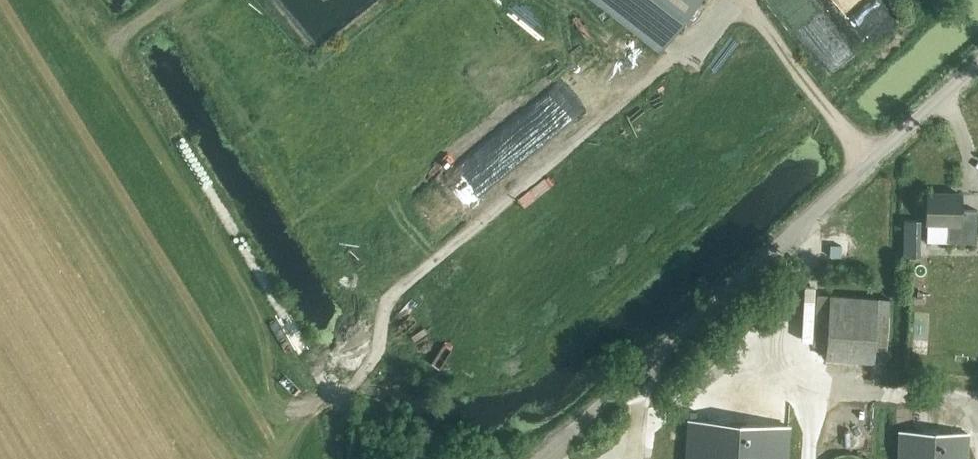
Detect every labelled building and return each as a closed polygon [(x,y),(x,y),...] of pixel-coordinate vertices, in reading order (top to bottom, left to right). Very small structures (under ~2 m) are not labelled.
[(663,48),(701,0),(600,0),(663,48)] [(885,0),(856,20),(871,43),(901,24),(885,0)] [(834,17),(805,39),(832,74),(860,52),(834,17)] [(977,242),(977,209),(962,209),(962,194),(927,194),(927,222),(948,222),(948,242),(977,242)] [(904,221),(904,236),(919,236),(919,221),(904,221)] [(827,358),(874,362),(887,362),(891,298),(832,295),(818,294),(815,347),(828,347),(827,358)] [(950,337),(949,369),(968,369),(969,337),(950,337)] [(789,427),(686,420),(683,458),(786,458),(789,427)] [(900,458),(968,458),(969,435),(901,432),(900,458)]
